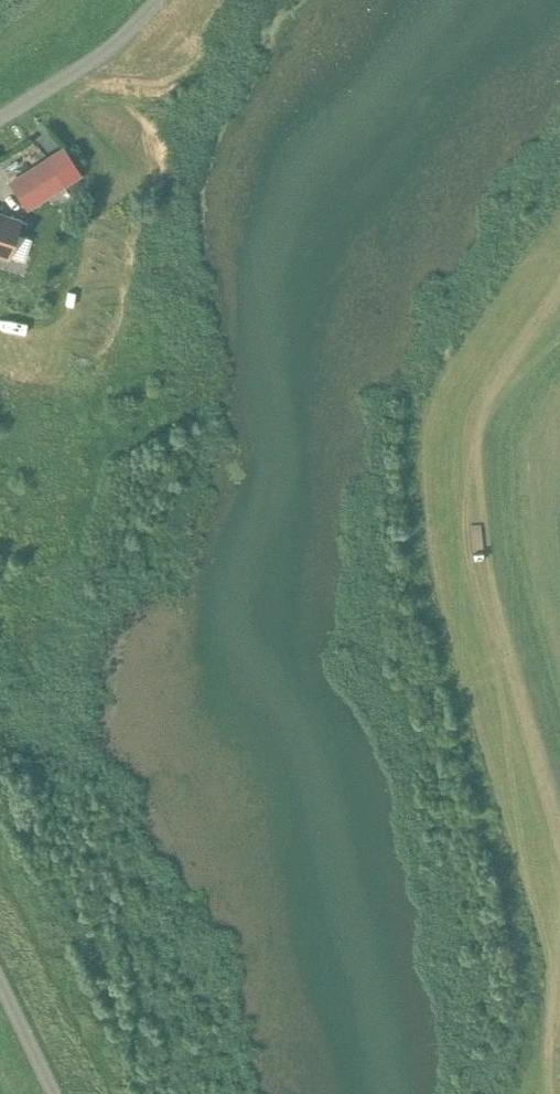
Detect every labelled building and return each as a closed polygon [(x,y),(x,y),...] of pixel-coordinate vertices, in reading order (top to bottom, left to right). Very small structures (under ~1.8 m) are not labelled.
[(47,159),(10,183),(26,209),(64,185),(75,178),(81,174),(64,148),(47,159)] [(7,258),(15,233),(24,236),(28,223),(19,220),(0,214),(0,256),(7,258)]
